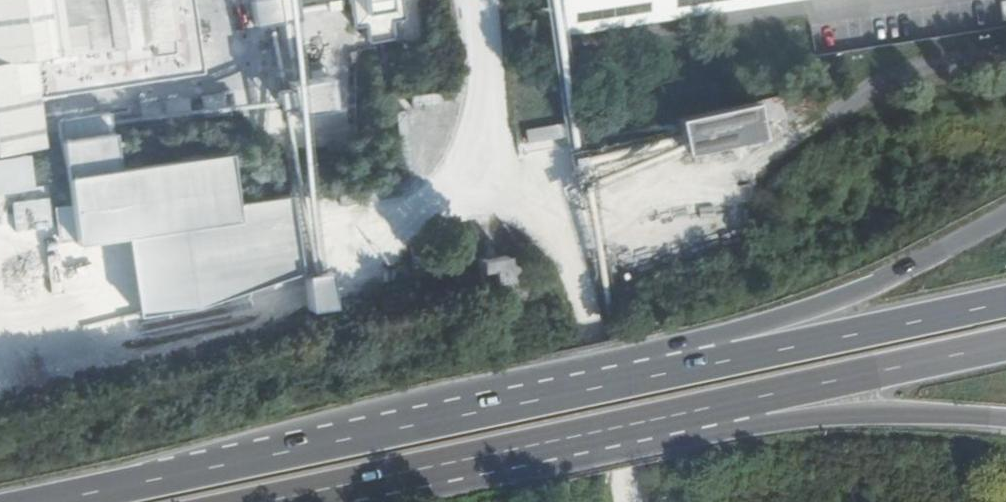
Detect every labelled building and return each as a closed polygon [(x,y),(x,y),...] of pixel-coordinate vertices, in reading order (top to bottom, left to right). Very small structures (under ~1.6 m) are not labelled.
[(38,185),(32,147),(47,146),(38,95),(197,70),(186,0),(0,0),(0,190),(38,185)] [(254,22),(296,18),(295,0),(251,0),(254,22)] [(556,37),(787,0),(550,0),(556,37)] [(405,3),(351,11),(353,26),(365,24),(368,42),(396,37),(394,20),(407,19),(405,3)] [(339,77),(315,76),(314,105),(339,105),(339,77)] [(750,102),(674,117),(677,134),(679,143),(681,151),(757,136),(750,102)] [(108,114),(54,122),(73,243),(123,237),(136,312),(200,303),(300,269),(288,191),(234,201),(224,151),(116,166),(109,123),(108,114)] [(16,228),(52,223),(49,196),(12,201),(16,228)] [(505,255),(475,260),(475,270),(480,305),(530,300),(525,275),(505,280),(505,255)] [(339,271),(306,275),(309,308),(342,304),(339,271)]
